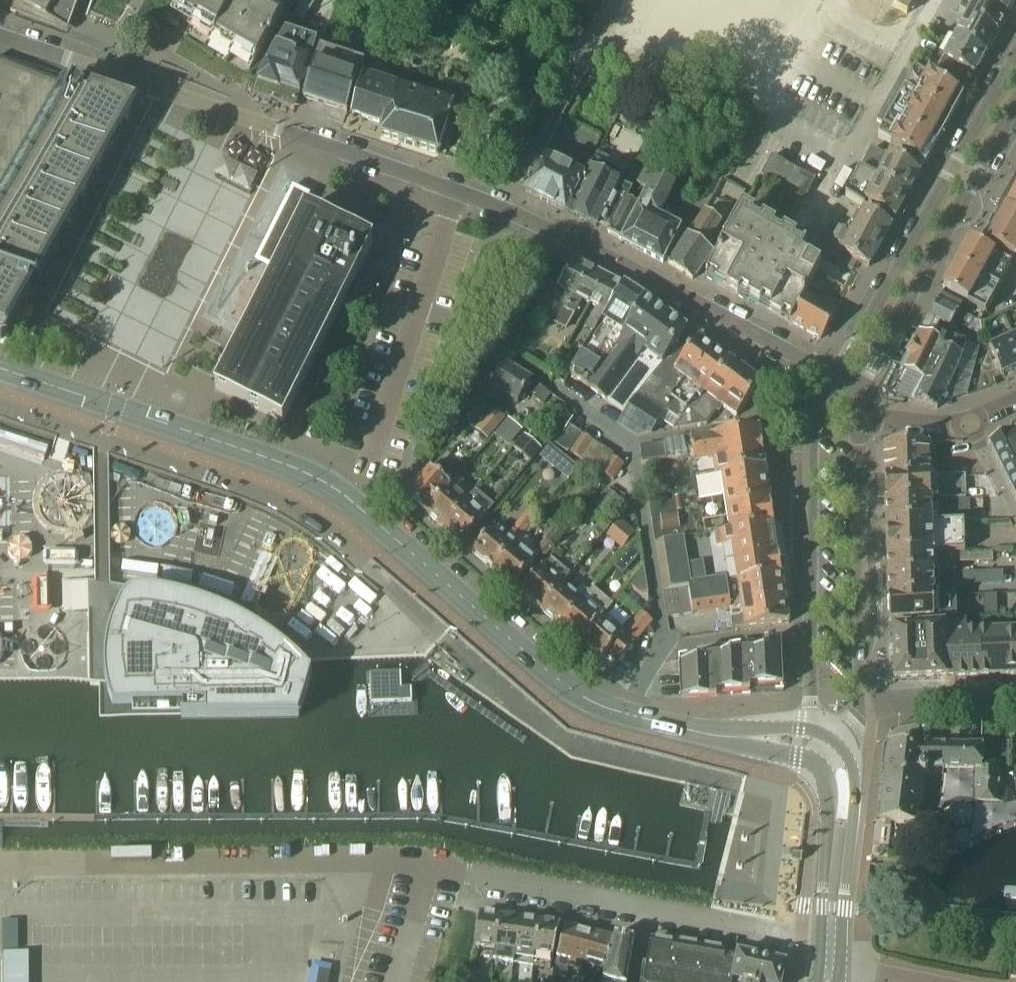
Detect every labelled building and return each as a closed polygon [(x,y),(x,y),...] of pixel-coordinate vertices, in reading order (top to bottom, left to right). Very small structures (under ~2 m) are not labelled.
[(16,1),(14,5),(62,23),(67,9),(87,17),(89,11),(93,0),(15,0),(16,1)] [(174,6),(165,21),(177,28),(181,22),(253,65),(256,59),(280,19),(279,18),(282,14),(261,1),(258,6),(249,0),(177,0),(174,6)] [(744,4),(754,9),(757,3),(752,0),(747,0),(744,4)] [(956,39),(985,55),(1005,19),(970,0),(966,0),(959,13),(967,18),(956,39)] [(1013,0),(978,0),(1005,15),(1013,0)] [(707,6),(701,16),(707,19),(713,10),(707,6)] [(725,15),(721,21),(731,27),(734,21),(725,15)] [(701,16),(696,24),(702,28),(707,19),(701,16)] [(734,21),(731,27),(740,33),(743,27),(734,21)] [(785,40),(756,22),(749,34),(778,51),(785,40)] [(286,32),(256,83),(257,83),(253,95),(294,109),(316,41),(286,32)] [(778,51),(749,34),(742,45),(771,63),(778,51)] [(712,36),(708,42),(718,48),(721,42),(712,36)] [(687,39),(682,48),(688,52),(693,43),(687,39)] [(956,39),(937,73),(958,85),(965,73),(973,77),(985,55),(956,39)] [(771,63),(742,45),(735,58),(764,75),(771,63)] [(319,48),(303,98),(347,113),(363,63),(319,48)] [(682,48),(676,57),(682,61),(688,52),(682,48)] [(3,343),(12,326),(11,325),(28,294),(30,295),(35,286),(36,286),(37,284),(35,283),(132,112),(83,93),(84,91),(74,86),(75,85),(73,84),(71,88),(0,60),(0,342),(3,343)] [(672,65),(667,74),(673,77),(678,68),(672,65)] [(382,126),(380,137),(438,155),(454,104),(364,75),(351,116),(382,126)] [(893,148),(925,166),(963,97),(931,80),(893,148)] [(542,155),(526,184),(523,191),(565,213),(583,179),(589,170),(589,169),(587,167),(582,176),(566,167),(568,165),(556,159),(555,162),(542,155)] [(792,194),(804,201),(815,181),(803,174),(803,175),(783,164),(783,163),(772,156),(760,177),(772,183),(772,182),(792,193),(792,194)] [(890,160),(879,180),(908,196),(910,192),(919,175),(904,168),(890,160)] [(583,179),(565,213),(596,229),(600,222),(611,228),(627,201),(633,191),(620,185),(589,169),(589,170),(583,179)] [(864,208),(866,205),(879,180),(860,170),(845,198),(864,208)] [(627,201),(611,228),(608,234),(620,241),(663,264),(681,229),(676,226),(678,222),(665,214),(667,210),(664,209),(676,187),(654,176),(654,177),(645,172),(636,187),(645,193),(637,207),(627,201)] [(879,180),(866,205),(895,220),(908,196),(879,180)] [(1015,214),(1015,190),(1006,208),(1015,214)] [(241,337),(214,390),(283,424),(374,242),(306,208),(305,210),(303,209),(308,199),(294,192),(260,260),(276,268),(242,337),(241,337)] [(987,243),(1015,260),(1015,214),(1006,208),(987,243)] [(716,278),(714,282),(790,323),(805,297),(825,259),(796,243),(795,242),(741,211),(707,273),(716,278)] [(830,226),(821,242),(816,251),(853,271),(858,263),(869,269),(892,228),(863,212),(849,237),(830,226)] [(669,262),(694,280),(712,253),(704,246),(716,227),(700,216),(669,262)] [(943,289),(985,313),(1012,265),(969,241),(943,289)] [(567,310),(589,269),(574,261),(558,289),(565,293),(559,306),(565,309),(567,310)] [(589,305),(603,276),(589,269),(567,310),(575,314),(582,301),(589,305)] [(597,309),(590,323),(586,330),(593,334),(597,327),(620,285),(603,276),(589,305),(597,309)] [(623,286),(569,374),(607,402),(669,318),(638,295),(623,286)] [(941,294),(928,316),(948,328),(961,305),(941,294)] [(805,297),(790,323),(820,339),(839,307),(827,300),(822,307),(805,297)] [(565,309),(556,326),(566,331),(575,314),(567,310),(565,309)] [(956,326),(968,331),(974,319),(961,314),(956,326)] [(669,318),(607,402),(623,415),(636,395),(664,363),(686,333),(687,331),(669,318)] [(911,357),(904,370),(924,381),(925,381),(948,336),(937,331),(935,335),(922,327),(907,355),(911,357)] [(636,395),(623,415),(618,424),(637,437),(652,434),(666,413),(671,416),(665,423),(673,429),(679,422),(687,410),(694,400),(701,399),(729,362),(687,331),(686,333),(664,363),(636,395)] [(925,381),(924,381),(913,402),(936,409),(962,357),(961,357),(966,344),(948,336),(925,381)] [(1015,370),(1015,344),(1014,339),(990,350),(1001,376),(1015,370)] [(358,350),(349,347),(345,358),(354,361),(358,350)] [(679,422),(673,429),(675,430),(706,426),(716,412),(711,408),(715,403),(736,418),(761,385),(729,362),(701,399),(694,400),(687,410),(679,422)] [(542,405),(550,394),(528,380),(503,364),(485,393),(500,403),(503,397),(517,406),(526,391),(536,397),(533,400),(542,405)] [(487,440),(505,419),(493,409),(476,430),(487,440)] [(552,426),(563,433),(573,419),(562,411),(552,426)] [(508,418),(495,435),(509,446),(523,430),(508,418)] [(567,454),(581,434),(569,426),(556,447),(567,454)] [(738,433),(640,448),(643,464),(688,457),(689,465),(713,461),(715,476),(765,469),(760,435),(759,430),(738,433)] [(1015,503),(1015,431),(988,444),(1015,503)] [(582,434),(570,453),(581,460),(593,442),(582,434)] [(525,435),(513,449),(529,463),(541,449),(525,435)] [(593,442),(581,460),(590,467),(603,448),(593,442)] [(884,474),(884,478),(930,477),(928,442),(883,443),(884,474)] [(603,448),(590,467),(614,482),(625,466),(612,457),(614,455),(603,448)] [(417,508),(425,515),(458,476),(440,460),(431,471),(427,467),(415,481),(418,484),(406,499),(410,502),(410,504),(415,508),(417,508)] [(675,515),(651,519),(655,545),(687,540),(774,527),(765,469),(715,476),(669,483),(673,503),(675,515)] [(458,476),(425,515),(443,530),(475,492),(458,477),(459,476),(458,476)] [(884,478),(885,502),(937,500),(965,499),(965,476),(930,477),(884,478)] [(594,505),(609,517),(623,501),(607,488),(594,505)] [(475,492),(443,530),(461,545),(494,506),(476,490),(475,492)] [(664,499),(648,501),(651,519),(675,515),(673,503),(665,504),(664,499)] [(885,502),(885,524),(938,522),(937,500),(885,502)] [(511,530),(520,538),(523,534),(539,516),(530,508),(511,530)] [(604,534),(610,527),(604,521),(597,529),(604,534)] [(628,542),(635,534),(620,521),(613,529),(628,542)] [(885,524),(886,555),(939,553),(967,552),(965,522),(938,522),(885,524)] [(486,529),(468,549),(493,570),(515,544),(495,527),(490,532),(486,529)] [(774,527),(687,540),(695,588),(724,584),(737,582),(781,576),(774,527)] [(515,544),(493,570),(495,572),(495,575),(499,579),(502,578),(514,588),(541,556),(544,559),(554,547),(563,536),(555,529),(546,540),(545,539),(535,551),(531,548),(534,545),(523,535),(523,534),(520,538),(515,544)] [(687,540),(655,545),(662,594),(675,592),(687,590),(695,589),(695,588),(687,540)] [(629,549),(620,560),(629,568),(638,557),(629,549)] [(886,555),(887,576),(939,574),(939,553),(886,555)] [(542,566),(520,593),(540,610),(562,584),(542,566)] [(644,567),(629,585),(640,594),(648,593),(644,567)] [(887,576),(888,598),(940,596),(939,574),(887,576)] [(737,582),(724,584),(728,608),(741,606),(741,607),(785,601),(781,576),(737,582)] [(94,670),(104,670),(105,680),(106,689),(109,698),(112,708),(180,707),(181,719),(298,717),(311,674),(304,666),(298,660),(279,644),(259,630),(237,619),(217,610),(197,602),(176,597),(155,593),(101,586),(61,581),(61,598),(61,613),(94,612),(94,616),(93,616),(93,620),(94,620),(94,630),(93,630),(93,634),(95,634),(95,642),(94,642),(94,651),(95,651),(95,655),(94,655),(94,670)] [(562,584),(540,610),(560,627),(589,593),(588,592),(589,592),(582,586),(575,594),(562,584)] [(695,589),(687,590),(691,614),(728,609),(728,608),(724,584),(695,588),(695,589)] [(589,593),(560,627),(580,644),(605,614),(605,613),(612,605),(593,589),(589,593)] [(687,590),(675,592),(679,616),(691,614),(687,590)] [(675,592),(662,594),(663,594),(666,618),(679,616),(675,592)] [(997,595),(984,596),(985,617),(998,617),(997,595)] [(888,598),(889,622),(941,620),(954,618),(953,596),(940,596),(888,598)] [(741,606),(728,608),(728,609),(732,632),(782,624),(788,624),(785,601),(741,607),(741,606)] [(606,655),(616,664),(652,622),(641,612),(625,630),(605,614),(580,644),(590,653),(590,655),(595,660),(597,659),(600,662),(606,655)] [(945,626),(947,678),(978,677),(977,633),(966,633),(966,623),(945,623),(945,626)] [(894,680),(920,679),(919,626),(892,627),(894,680)] [(919,626),(920,679),(947,678),(945,626),(919,626)] [(978,677),(1015,676),(1015,631),(977,633),(978,677)] [(678,657),(680,697),(750,694),(782,693),(782,688),(782,686),(781,666),(787,665),(786,643),(737,645),(728,647),(696,655),(678,657)] [(400,673),(370,673),(371,703),(411,701),(410,688),(400,688),(400,673)] [(982,746),(982,755),(1008,756),(1008,741),(982,741),(982,746)] [(888,744),(879,822),(892,824),(916,827),(918,807),(921,807),(921,808),(940,811),(944,776),(942,776),(943,771),(928,770),(928,773),(925,775),(922,775),(922,766),(920,747),(888,744)] [(921,744),(920,747),(922,766),(925,766),(928,769),(928,770),(943,771),(974,772),(973,804),(1006,805),(1006,787),(1000,786),(1000,767),(982,767),(982,755),(982,746),(921,744)] [(792,861),(793,861),(801,862),(802,852),(794,851),(792,851),(791,852),(790,853),(789,854),(789,855),(789,856),(789,857),(789,858),(790,859),(791,860),(792,861)] [(479,914),(475,946),(495,949),(493,961),(494,961),(500,917),(479,914)] [(500,917),(494,961),(513,964),(519,920),(500,917)] [(519,920),(513,964),(533,967),(539,922),(519,920)] [(539,922),(533,967),(549,968),(550,963),(551,958),(555,958),(560,925),(539,922)] [(602,981),(605,981),(613,939),(564,926),(552,976),(565,980),(570,962),(573,962),(571,969),(579,971),(579,970),(599,974),(600,969),(605,971),(602,981)] [(605,981),(626,981),(634,939),(614,935),(613,939),(605,981)] [(785,964),(737,954),(737,955),(726,953),(726,952),(675,944),(675,946),(650,942),(644,981),(781,981),(785,964)] [(29,953),(3,953),(3,981),(29,981),(29,953)] [(332,966),(320,964),(319,970),(330,973),(332,966)] [(330,973),(319,970),(317,981),(329,981),(330,973)]
